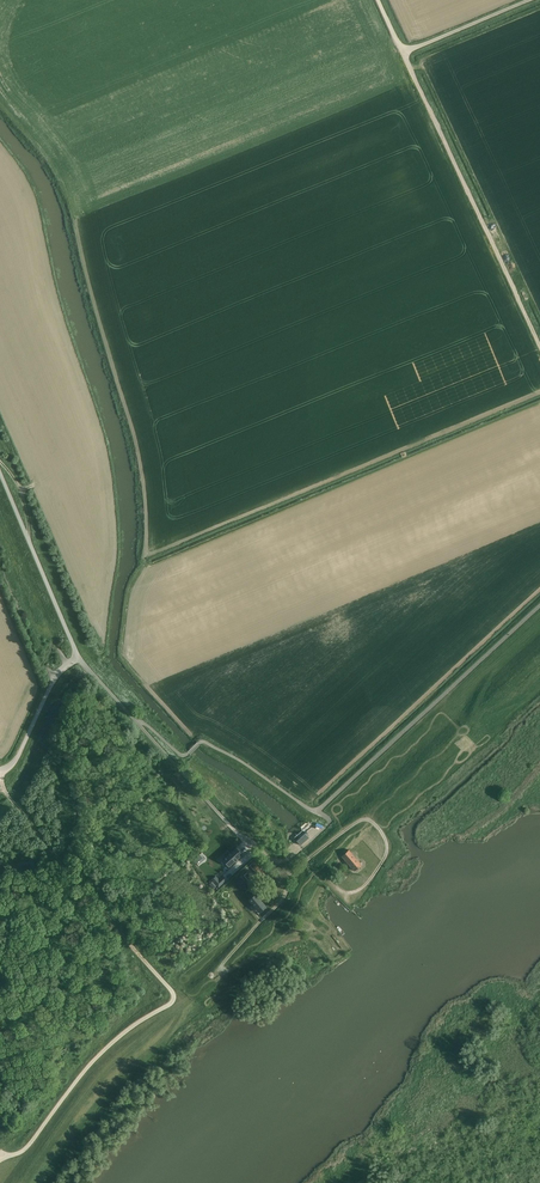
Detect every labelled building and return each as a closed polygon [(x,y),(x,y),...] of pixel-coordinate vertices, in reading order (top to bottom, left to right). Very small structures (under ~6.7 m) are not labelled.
[(305,833),(304,834),(296,841),(300,845),(309,838),(305,833)] [(236,848),(222,860),(223,860),(228,866),(228,867),(242,855),(242,854),(242,855),(239,852),(240,851),(239,850),(238,851),(236,848)] [(348,850),(341,856),(354,870),(361,864),(348,850)] [(256,865),(252,868),(257,874),(261,878),(264,875),(261,870),(256,865)] [(349,875),(343,869),(338,873),(344,879),(349,875)] [(215,876),(211,880),(218,888),(227,880),(226,880),(223,876),(223,875),(218,879),(215,876)] [(238,880),(244,887),(247,886),(241,879),(238,880)] [(254,895),(248,900),(253,906),(252,907),(258,915),(267,907),(256,895),(255,896),(254,895)]
